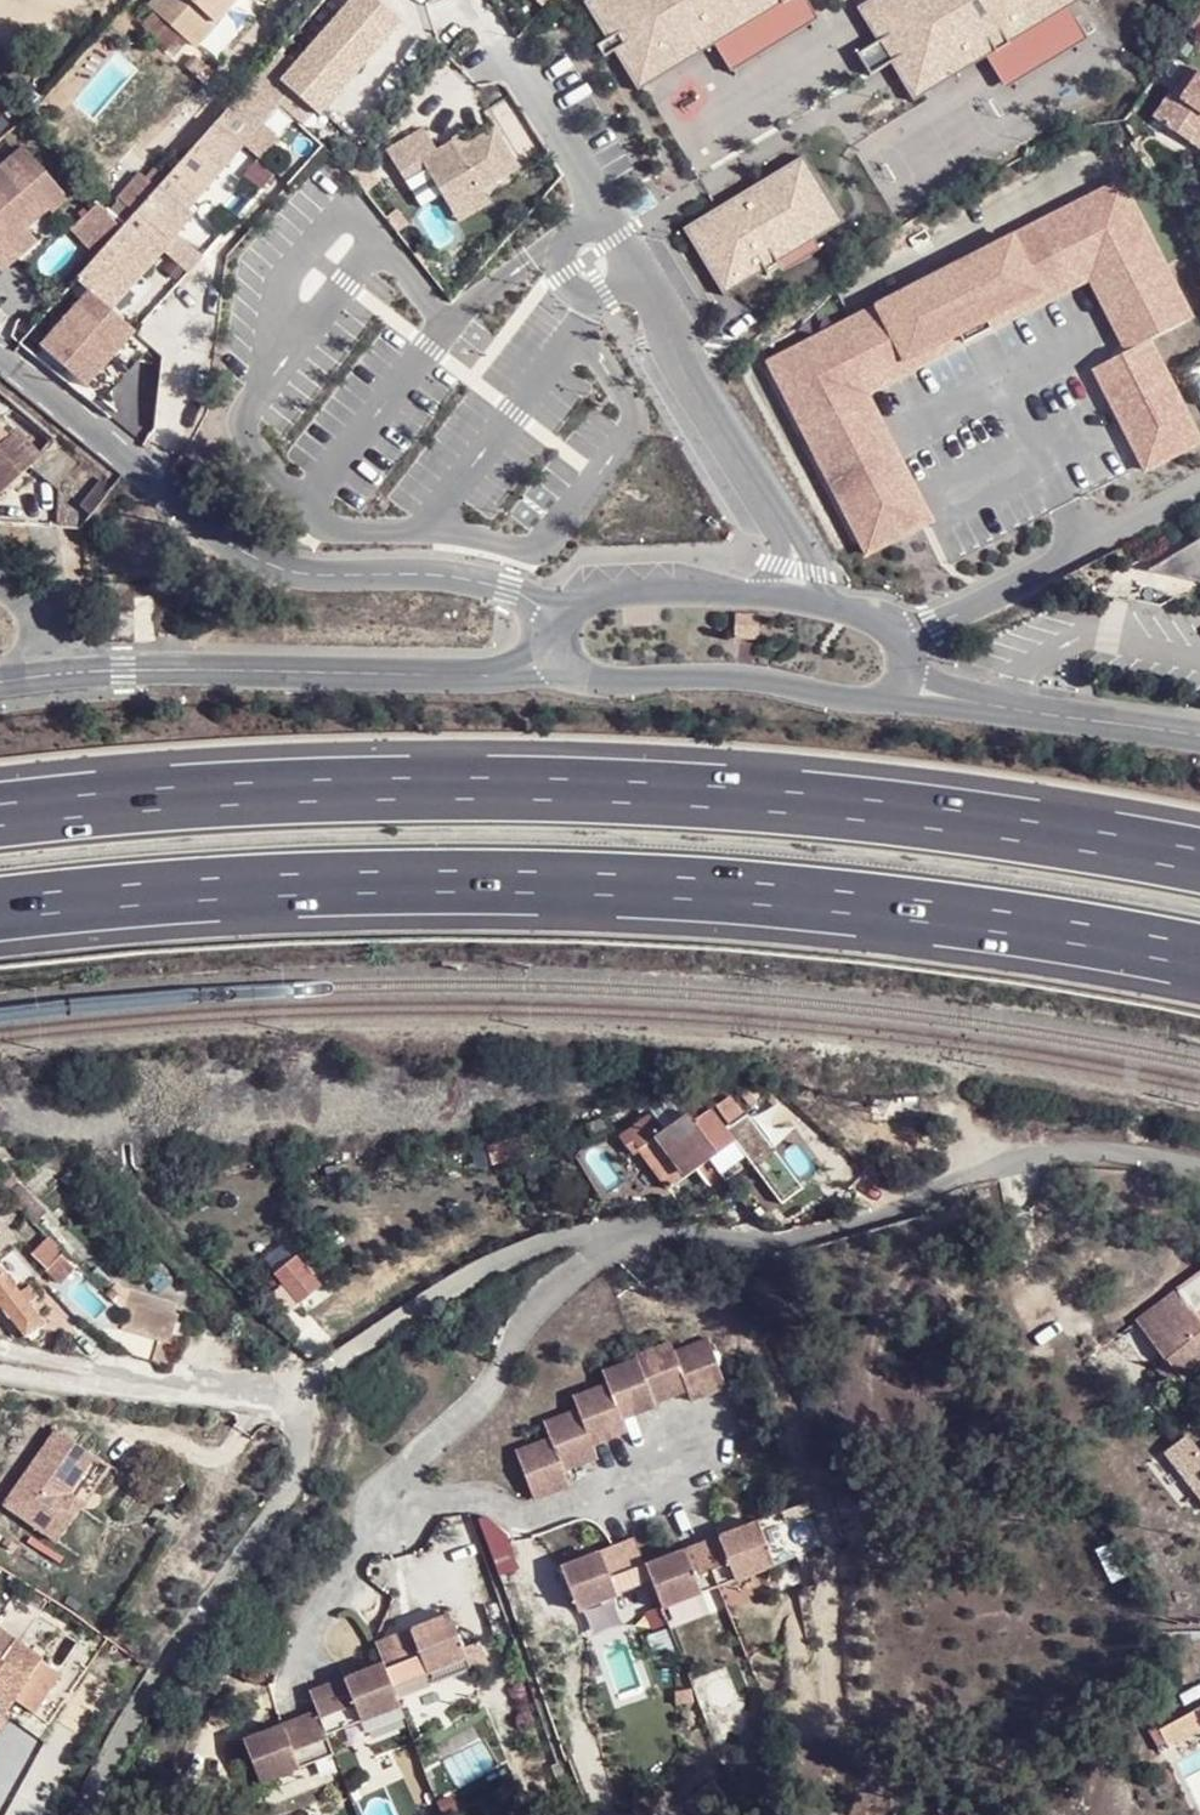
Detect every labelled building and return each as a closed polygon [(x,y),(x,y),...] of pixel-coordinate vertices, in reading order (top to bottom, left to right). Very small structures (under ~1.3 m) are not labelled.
[(119,227),(95,256),(74,281),(87,293),(107,310),(191,217),(182,209),(239,144),(222,129),(312,26),(324,37),(358,0),(320,0),(265,61),(210,123),(119,227)] [(146,4),(191,45),(212,23),(187,0),(149,0),(146,4)] [(212,23),(233,1),(231,0),(187,0),(212,23)] [(770,0),(593,0),(639,78),(770,0)] [(912,88),(1057,0),(884,0),(865,11),(912,88)] [(312,26),(222,129),(239,144),(324,37),(312,26)] [(1186,68),(1169,92),(1176,98),(1193,72),(1186,68)] [(1147,117),(1167,131),(1171,127),(1188,138),(1199,120),(1199,77),(1193,72),(1176,98),(1169,92),(1165,90),(1147,117)] [(1188,138),(1199,146),(1199,120),(1188,138)] [(516,169),(492,128),(455,151),(449,141),(433,150),(420,127),(382,149),(401,182),(422,170),(443,205),(474,186),(477,192),(516,169)] [(0,166),(0,235),(41,200),(48,208),(65,194),(23,146),(0,166)] [(691,226),(723,282),(833,219),(801,163),(691,226)] [(1118,180),(954,263),(982,318),(1091,262),(1133,344),(1145,338),(1188,316),(1118,180)] [(16,253),(36,236),(26,225),(47,207),(41,200),(0,235),(0,267),(16,253)] [(119,227),(97,202),(69,226),(95,256),(119,227)] [(927,277),(955,331),(930,344),(846,386),(917,524),(922,521),(926,519),(922,511),(883,436),(861,391),(1086,277),(1110,324),(1122,346),(1123,349),(1133,344),(1091,262),(982,318),(954,263),(939,271),(927,277)] [(763,360),(861,552),(917,524),(846,386),(930,344),(955,331),(927,277),(763,360)] [(107,310),(87,293),(43,345),(89,384),(134,332),(107,310)] [(1145,338),(1133,344),(1123,349),(1117,352),(1100,386),(1142,467),(1197,439),(1145,338)] [(0,491),(25,467),(47,491),(69,467),(46,446),(40,453),(0,412),(0,491)] [(1152,570),(1199,581),(1199,541),(1152,570)] [(760,614),(736,613),(735,639),(759,640),(760,614)] [(649,1118),(616,1141),(630,1160),(638,1155),(667,1191),(692,1174),(706,1189),(720,1181),(723,1184),(731,1177),(714,1154),(728,1146),(705,1114),(691,1122),(683,1116),(660,1132),(649,1118)] [(585,1122),(592,1134),(608,1129),(601,1117),(585,1122)] [(46,1211),(18,1182),(3,1196),(33,1225),(46,1211)] [(27,1340),(45,1325),(33,1311),(28,1304),(21,1295),(28,1288),(41,1278),(0,1230),(0,1308),(27,1340)] [(74,1266),(61,1253),(43,1271),(57,1283),(74,1266)] [(270,1272),(281,1287),(294,1303),(316,1284),(290,1254),(270,1272)] [(36,1296),(28,1288),(21,1295),(28,1304),(36,1296)] [(1133,1325),(1164,1364),(1179,1384),(1199,1368),(1199,1329),(1173,1294),(1133,1325)] [(36,1296),(28,1304),(33,1311),(43,1304),(36,1296)] [(127,1307),(124,1315),(119,1329),(161,1343),(168,1321),(127,1307)] [(174,1323),(168,1321),(161,1343),(119,1329),(113,1350),(162,1364),(168,1344),(174,1323)] [(701,1344),(666,1358),(681,1396),(685,1406),(720,1392),(701,1344)] [(666,1358),(662,1347),(629,1360),(631,1363),(648,1408),(681,1396),(666,1358)] [(648,1408),(631,1363),(597,1377),(602,1390),(616,1425),(650,1411),(648,1408)] [(1179,1384),(1164,1364),(1154,1372),(1170,1391),(1179,1384)] [(616,1425),(602,1390),(568,1403),(573,1417),(587,1451),(620,1438),(616,1425)] [(587,1451),(573,1417),(540,1431),(545,1445),(558,1479),(592,1465),(587,1451)] [(1199,1457),(1184,1436),(1147,1463),(1192,1526),(1199,1521),(1199,1456),(1199,1457)] [(105,1471),(69,1444),(14,1516),(65,1554),(92,1519),(77,1507),(105,1471)] [(545,1445),(510,1459),(529,1507),(564,1493),(558,1479),(545,1445)] [(120,1483),(105,1471),(77,1507),(92,1519),(120,1483)] [(702,1564),(716,1601),(772,1579),(755,1536),(729,1546),(728,1547),(727,1547),(726,1549),(726,1551),(725,1552),(725,1553),(725,1555),(702,1564)] [(630,1546),(581,1565),(583,1565),(585,1565),(586,1566),(588,1565),(589,1567),(589,1568),(590,1569),(632,1552),(630,1546)] [(729,1546),(699,1557),(702,1564),(725,1555),(725,1553),(725,1552),(726,1551),(726,1549),(727,1547),(728,1547),(729,1546)] [(581,1565),(555,1575),(572,1618),(647,1589),(643,1579),(632,1552),(590,1569),(589,1568),(589,1567),(588,1565),(586,1566),(585,1565),(583,1565),(581,1565)] [(699,1557),(668,1570),(671,1569),(673,1569),(674,1570),(676,1571),(677,1573),(678,1573),(702,1564),(699,1557)] [(668,1570),(643,1579),(647,1589),(659,1622),(716,1601),(702,1564),(678,1573),(677,1573),(676,1571),(674,1570),(673,1569),(671,1569),(668,1570)] [(461,1666),(443,1623),(418,1633),(417,1634),(416,1635),(414,1637),(414,1639),(414,1640),(414,1641),(414,1643),(372,1659),(380,1679),(387,1695),(461,1666)] [(417,1634),(418,1633),(370,1652),(372,1659),(414,1643),(414,1641),(414,1640),(414,1639),(414,1637),(416,1635),(417,1634)] [(11,1645),(0,1637),(0,1661),(11,1645)] [(1,1722),(38,1664),(11,1645),(0,1661),(0,1721),(1,1722)] [(387,1695),(380,1679),(355,1689),(353,1689),(352,1691),(351,1693),(350,1694),(350,1696),(350,1697),(350,1698),(309,1714),(317,1735),(324,1751),(397,1722),(387,1695)] [(353,1689),(355,1689),(306,1708),(309,1714),(350,1698),(350,1697),(350,1696),(350,1694),(351,1693),(352,1691),(353,1689)] [(1160,1738),(1169,1755),(1199,1737),(1199,1729),(1194,1718),(1160,1738)] [(324,1751),(317,1735),(291,1745),(290,1746),(288,1746),(287,1748),(286,1750),(286,1751),(287,1753),(287,1754),(245,1771),(260,1807),(334,1777),(324,1751)] [(290,1746),(291,1745),(242,1763),(245,1771),(287,1754),(287,1753),(286,1751),(286,1750),(287,1748),(288,1746),(290,1746)]
